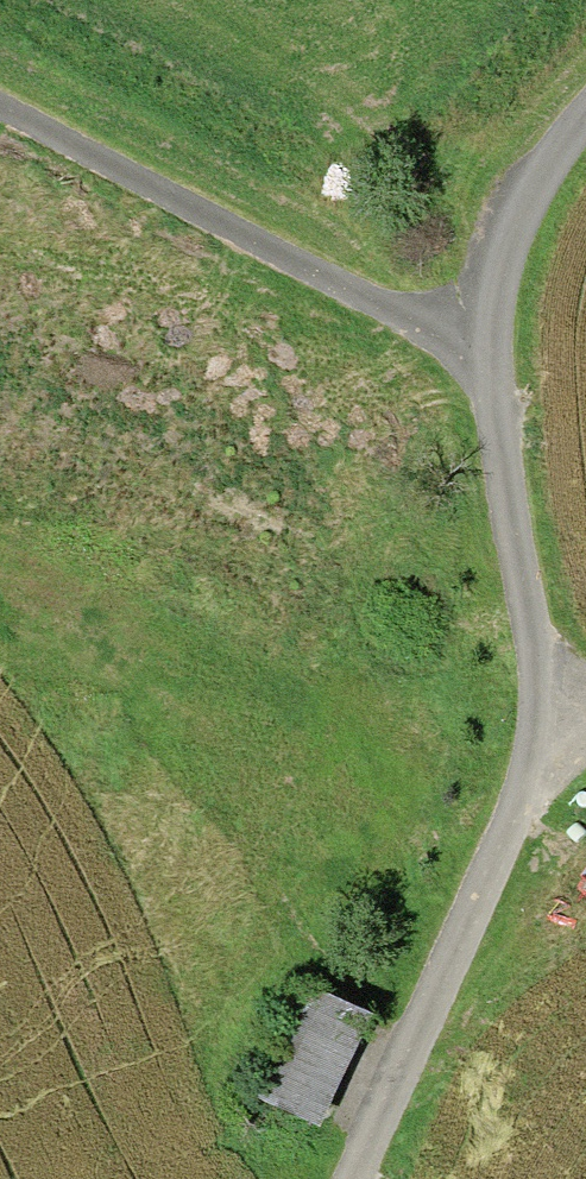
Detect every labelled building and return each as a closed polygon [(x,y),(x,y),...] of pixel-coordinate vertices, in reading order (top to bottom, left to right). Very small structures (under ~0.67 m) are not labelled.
[(310,985),(260,1099),(321,1127),(372,1012),(310,985)]
